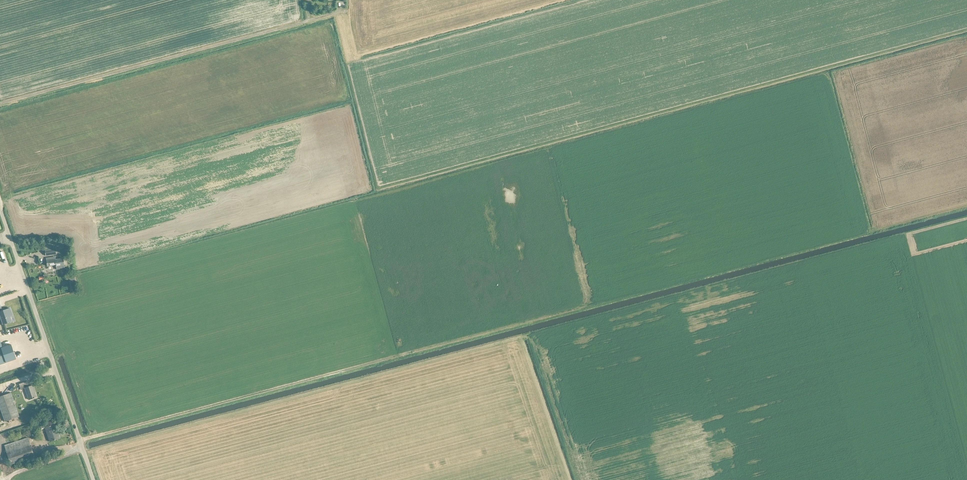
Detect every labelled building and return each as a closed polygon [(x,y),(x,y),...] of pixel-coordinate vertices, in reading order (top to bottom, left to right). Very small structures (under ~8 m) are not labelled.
[(57,254),(56,249),(55,247),(51,248),(52,250),(45,251),(46,256),(57,254)] [(57,269),(62,269),(65,268),(64,258),(56,260),(55,257),(46,258),(47,266),(56,265),(57,269)] [(3,324),(12,321),(9,313),(11,312),(10,308),(2,311),(1,307),(0,307),(0,315),(3,324)] [(11,344),(1,348),(6,362),(16,359),(11,344)] [(29,400),(32,399),(37,397),(33,385),(29,387),(27,381),(19,384),(21,390),(25,388),(29,400)] [(5,422),(19,417),(11,393),(0,397),(0,407),(5,422)] [(45,428),(49,437),(50,442),(60,438),(55,424),(46,427),(43,420),(34,423),(37,430),(45,428)] [(4,445),(9,459),(10,464),(34,457),(33,451),(28,437),(4,445)]
